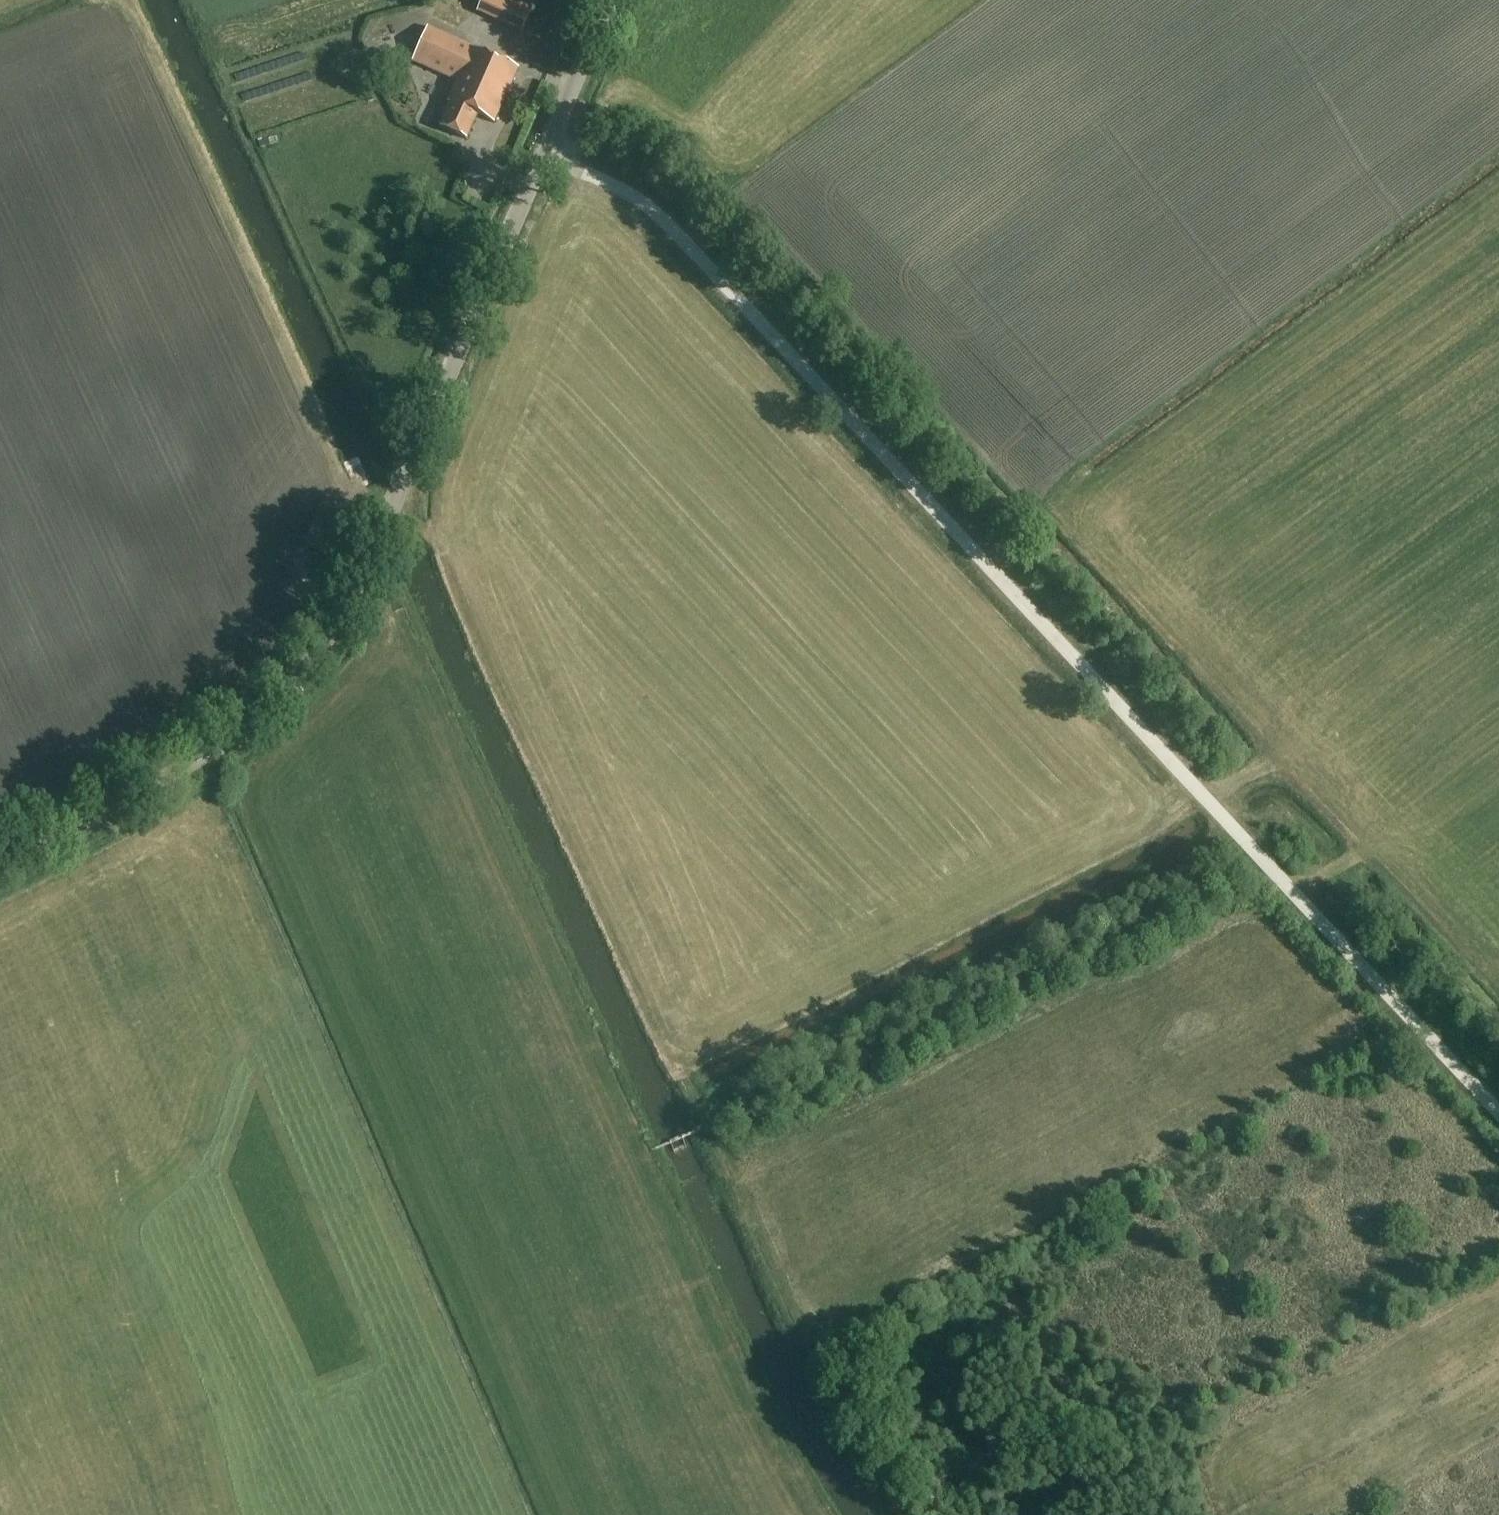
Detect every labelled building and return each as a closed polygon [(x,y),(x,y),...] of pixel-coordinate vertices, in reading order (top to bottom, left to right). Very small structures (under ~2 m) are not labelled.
[(498,21),(520,32),(532,8),(515,0),(509,0),(498,21)] [(466,139),(477,116),(494,124),(518,69),(428,28),(413,61),(457,81),(446,104),(437,126),(466,139)]
